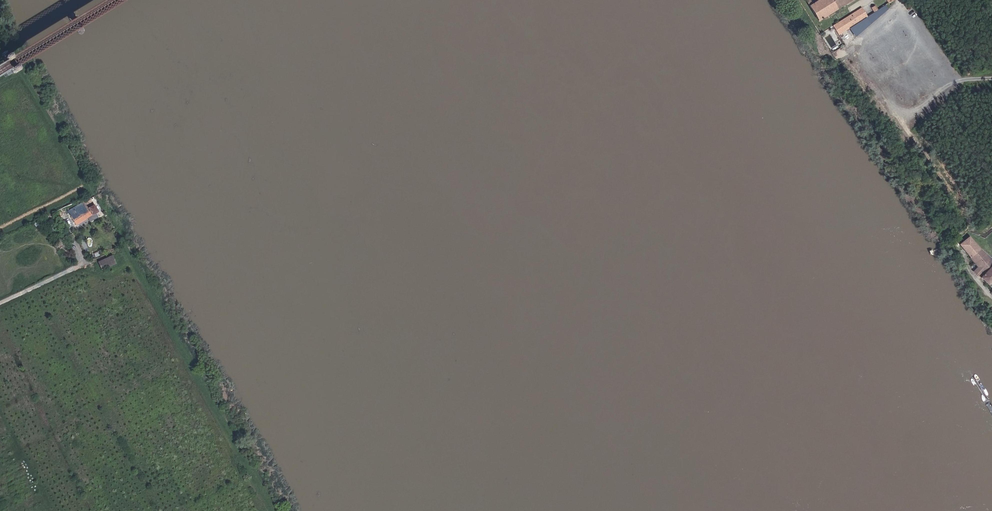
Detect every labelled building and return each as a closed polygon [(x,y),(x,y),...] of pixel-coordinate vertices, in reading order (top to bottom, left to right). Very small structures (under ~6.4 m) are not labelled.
[(813,8),(828,0),(808,0),(813,8)] [(857,0),(854,0),(819,19),(831,38),(839,33),(834,23),(861,8),(857,0)] [(865,81),(869,79),(865,71),(861,73),(865,81)] [(89,204),(68,218),(76,231),(98,217),(89,204)] [(984,269),(988,265),(991,260),(978,248),(968,236),(959,244),(978,266),(974,271),(979,275),(984,269)] [(115,260),(99,267),(104,275),(119,268),(115,260)] [(990,284),(991,283),(991,265),(990,267),(987,271),(981,277),(990,284)]
